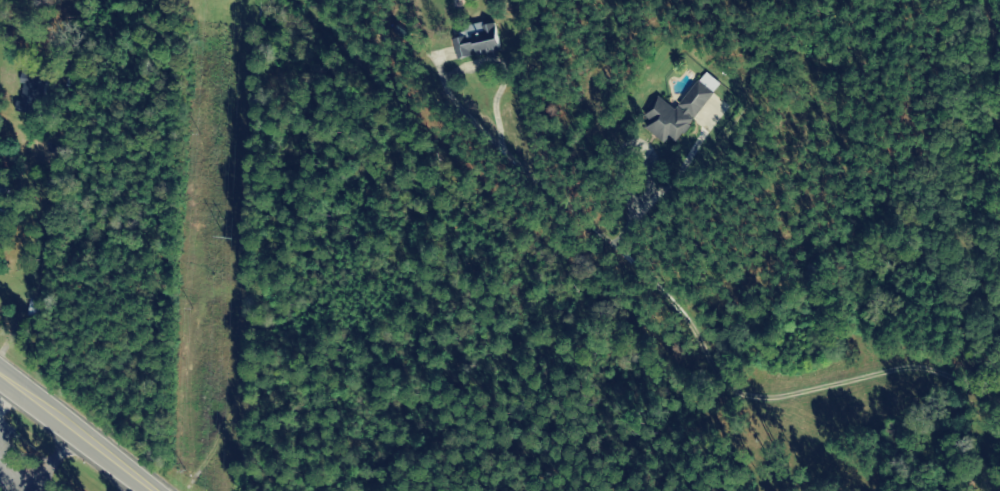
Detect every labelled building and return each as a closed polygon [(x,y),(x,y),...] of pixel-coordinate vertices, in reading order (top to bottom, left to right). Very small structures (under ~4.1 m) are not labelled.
[(451,57),(495,50),(492,26),(447,33),(451,57)] [(657,143),(663,135),(671,142),(709,92),(693,79),(670,109),(653,96),(637,117),(643,122),(638,128),(657,143)] [(0,184),(0,202),(9,190),(0,184)]
